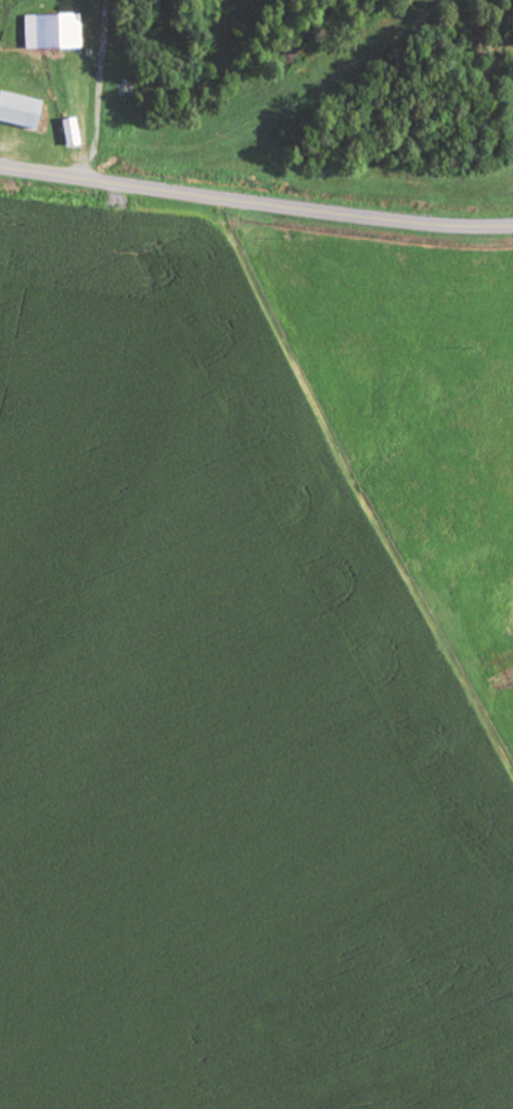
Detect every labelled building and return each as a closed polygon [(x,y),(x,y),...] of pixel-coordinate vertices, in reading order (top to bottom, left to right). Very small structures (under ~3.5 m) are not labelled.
[(81,49),(80,16),(23,17),(24,51),(81,49)] [(0,95),(0,125),(47,134),(51,116),(42,115),(44,104),(0,95)] [(65,149),(79,147),(74,119),(60,122),(65,149)]
